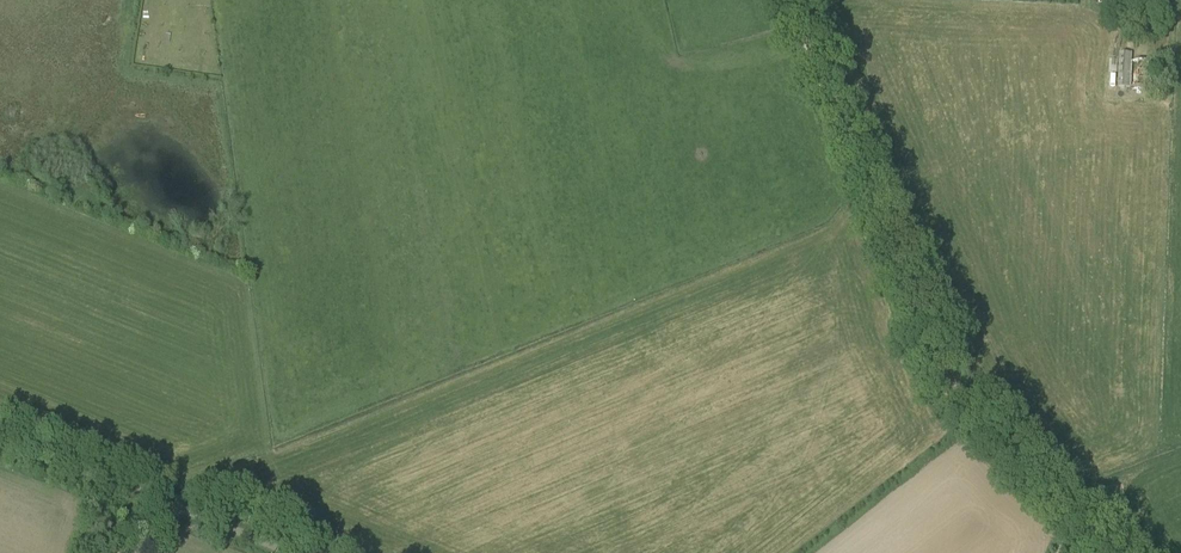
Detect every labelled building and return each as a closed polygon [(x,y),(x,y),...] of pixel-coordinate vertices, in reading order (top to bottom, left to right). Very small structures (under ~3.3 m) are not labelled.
[(1155,88),(1156,62),(1132,62),(1132,53),(1118,53),(1118,88),(1155,88)]
